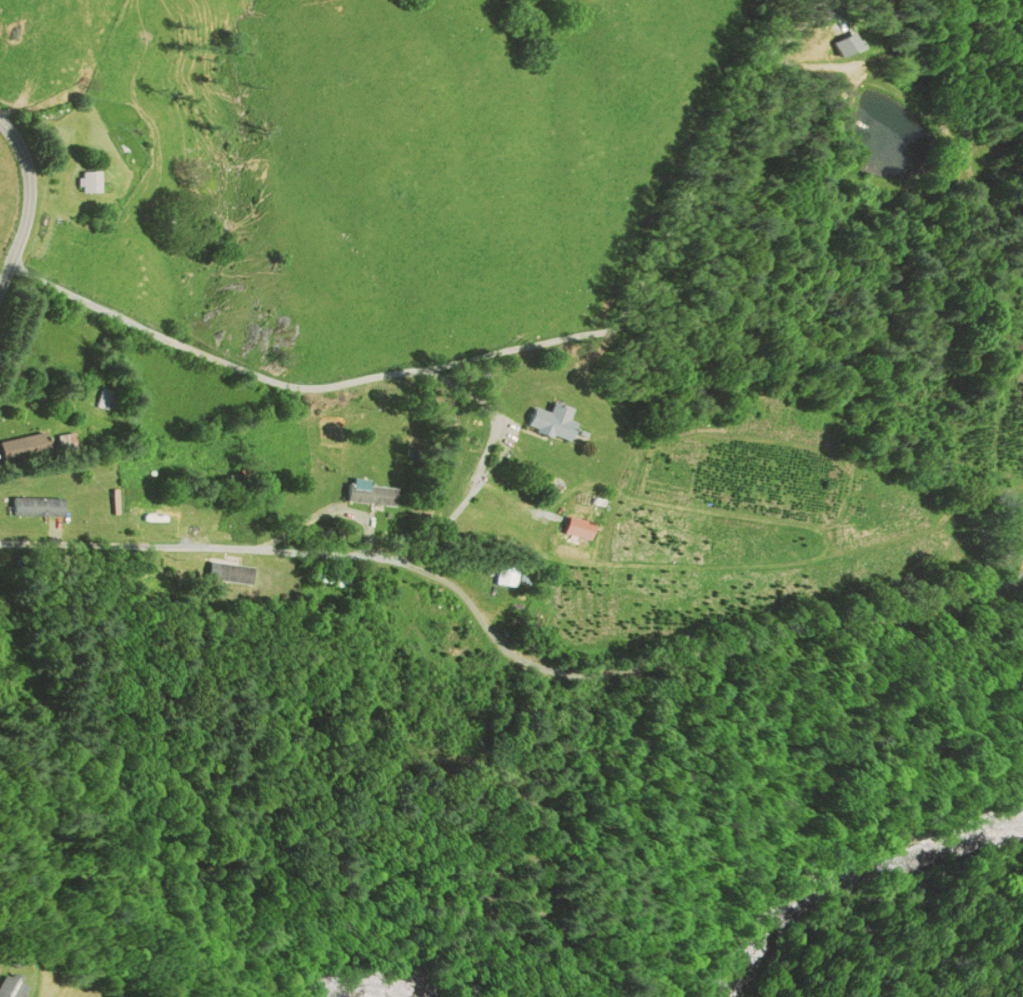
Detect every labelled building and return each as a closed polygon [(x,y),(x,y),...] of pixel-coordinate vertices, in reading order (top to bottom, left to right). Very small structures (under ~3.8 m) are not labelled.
[(78,193),(97,193),(97,171),(78,171),(78,193)] [(573,422),(566,420),(569,407),(550,402),(548,412),(530,407),(525,430),(569,440),(573,422)] [(3,458),(45,449),(42,432),(0,441),(0,446),(3,458)] [(394,507),(396,489),(345,483),(343,501),(394,507)] [(9,516),(59,516),(59,498),(9,498),(9,516)] [(176,505),(132,503),(132,513),(176,514),(176,505)] [(588,540),(593,524),(566,516),(561,532),(588,540)] [(249,564),(204,561),(203,579),(248,583),(249,564)] [(515,585),(515,566),(494,566),(494,585),(515,585)] [(22,979),(4,971),(0,979),(0,996),(14,996),(22,979)]
